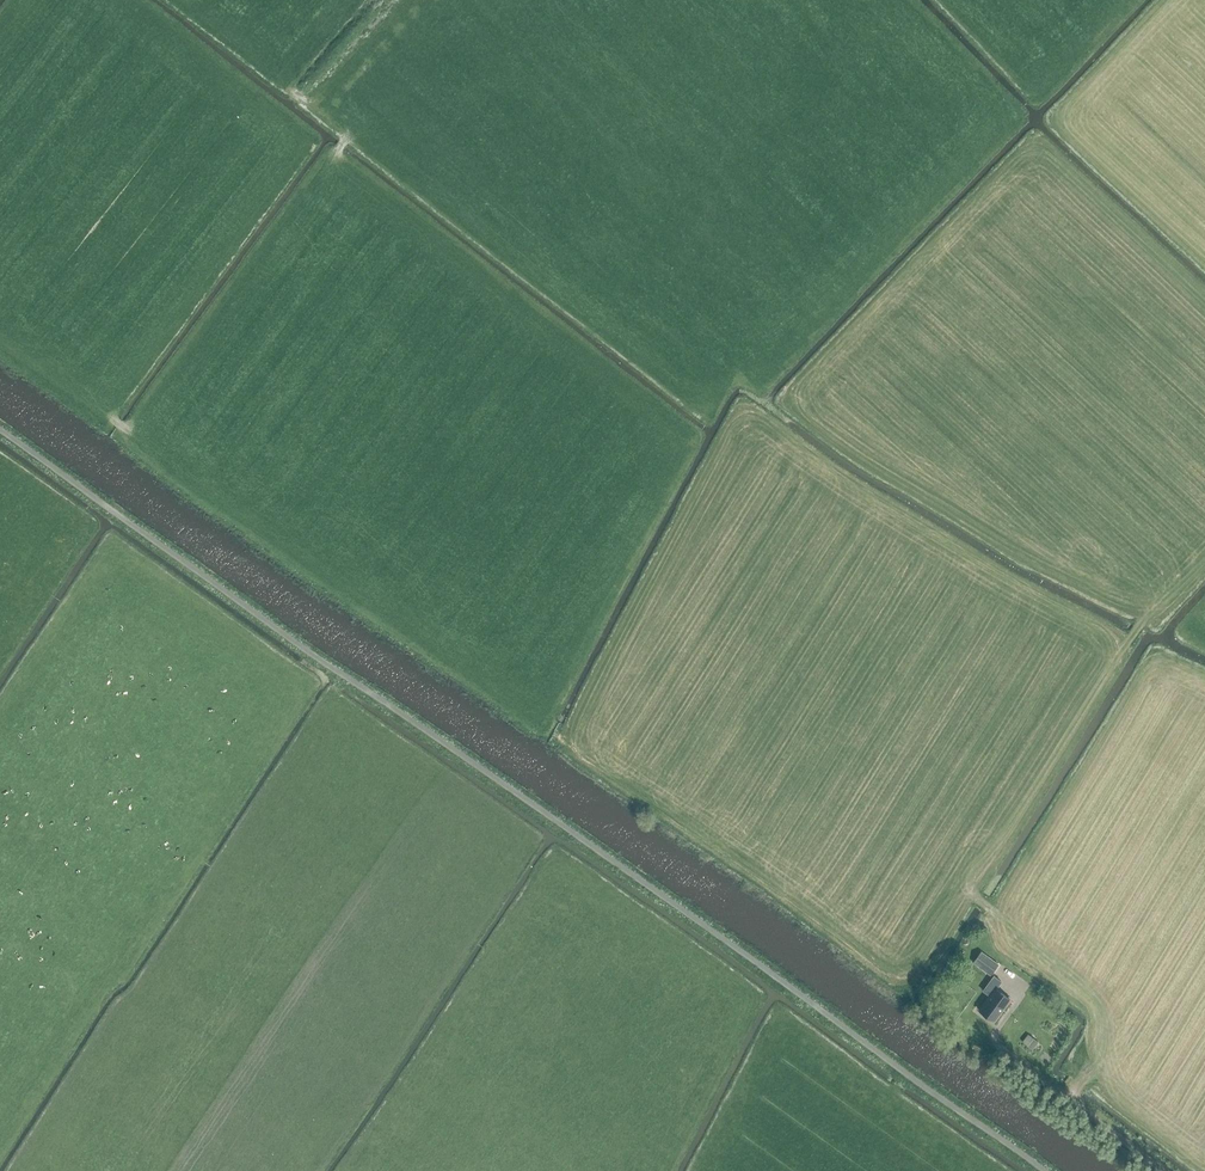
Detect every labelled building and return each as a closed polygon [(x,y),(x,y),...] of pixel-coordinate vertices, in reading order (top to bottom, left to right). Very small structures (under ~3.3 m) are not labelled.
[(998,964),(981,951),(973,962),(990,975),(998,964)] [(994,976),(983,991),(990,996),(979,1010),(993,1021),(1009,999),(995,989),(1001,981),(994,976)] [(1038,1042),(1028,1034),(1022,1041),(1032,1049),(1038,1042)]
